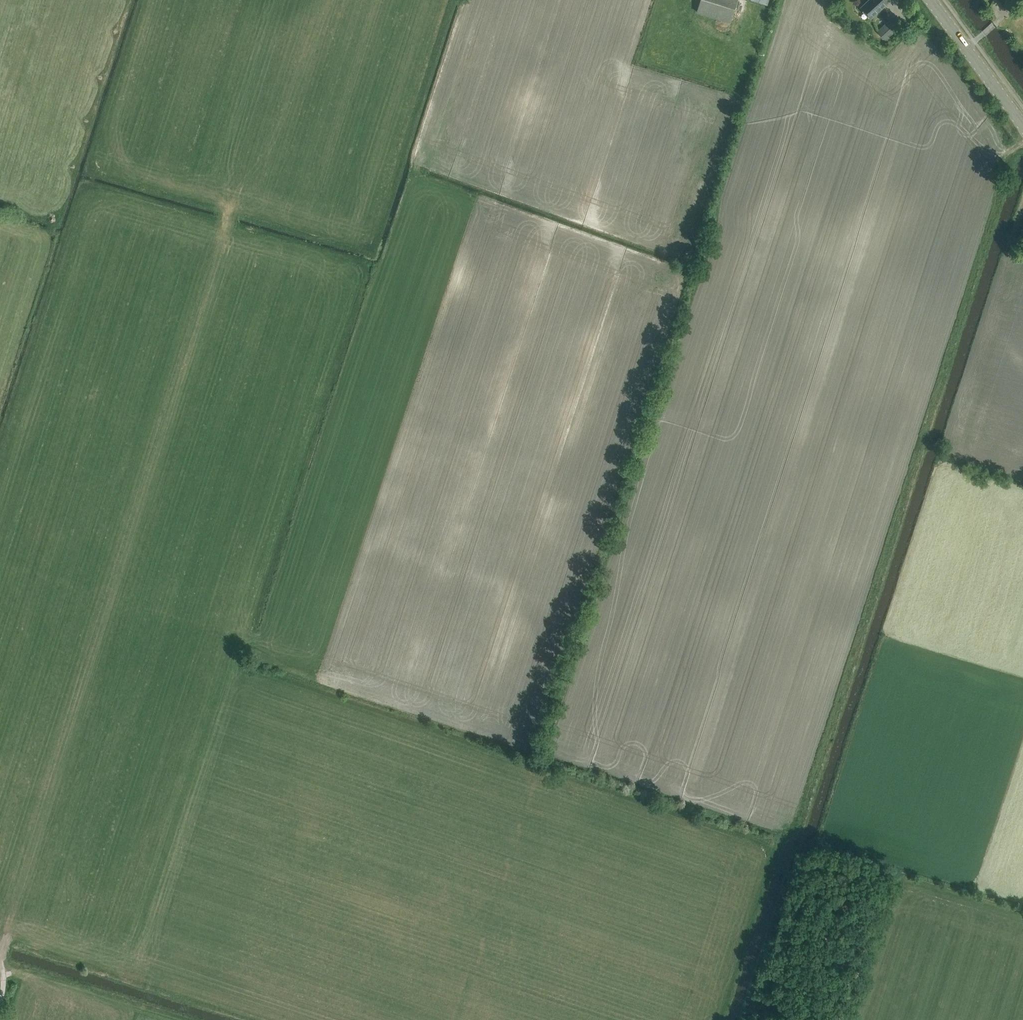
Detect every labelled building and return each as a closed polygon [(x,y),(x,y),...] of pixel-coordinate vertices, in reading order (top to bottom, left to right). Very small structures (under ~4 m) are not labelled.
[(737,0),(700,0),(697,11),(731,22),(737,0)] [(861,7),(870,17),(887,2),(886,0),(869,0),(861,7)] [(885,39),(899,27),(890,18),(877,30),(885,39)]
